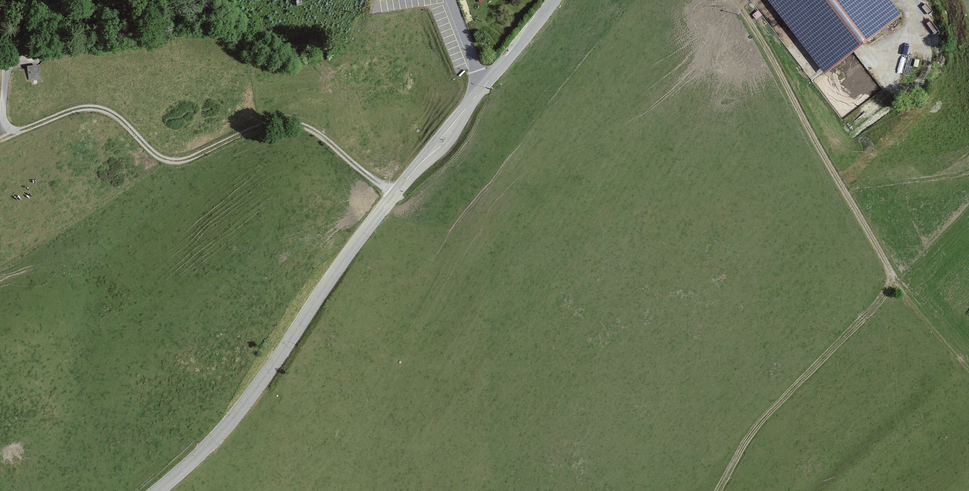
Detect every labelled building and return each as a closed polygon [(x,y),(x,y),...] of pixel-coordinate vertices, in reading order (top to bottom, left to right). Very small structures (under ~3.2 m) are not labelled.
[(822,72),(897,16),(885,0),(769,0),(822,72)] [(39,66),(28,67),(29,81),(40,80),(39,66)]
